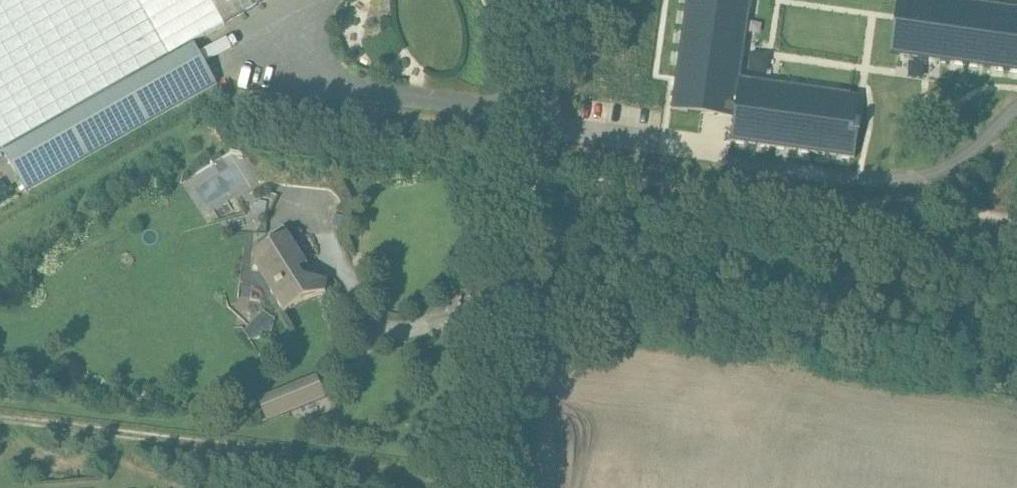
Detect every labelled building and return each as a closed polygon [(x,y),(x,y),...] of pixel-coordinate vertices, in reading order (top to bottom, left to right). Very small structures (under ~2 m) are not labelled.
[(3,151),(26,192),(192,97),(169,57),(269,0),(0,0),(0,153),(3,151)] [(671,109),(701,114),(701,110),(733,114),(732,118),(734,118),(731,141),(855,159),(859,132),(860,133),(862,121),(848,119),(852,93),(741,78),(752,0),(687,0),(671,109)] [(897,6),(906,8),(904,27),(894,26),(890,54),(1016,71),(1016,7),(965,0),(898,0),(897,6)] [(183,182),(198,208),(247,178),(231,152),(183,182)] [(288,234),(255,254),(254,269),(274,271),(281,283),(276,286),(278,288),(271,292),(284,313),(305,300),(326,294),(328,280),(304,277),(300,270),(308,265),(288,234)] [(270,312),(245,328),(254,341),(279,325),(270,312)] [(317,374),(258,398),(267,421),(327,397),(317,374)]
